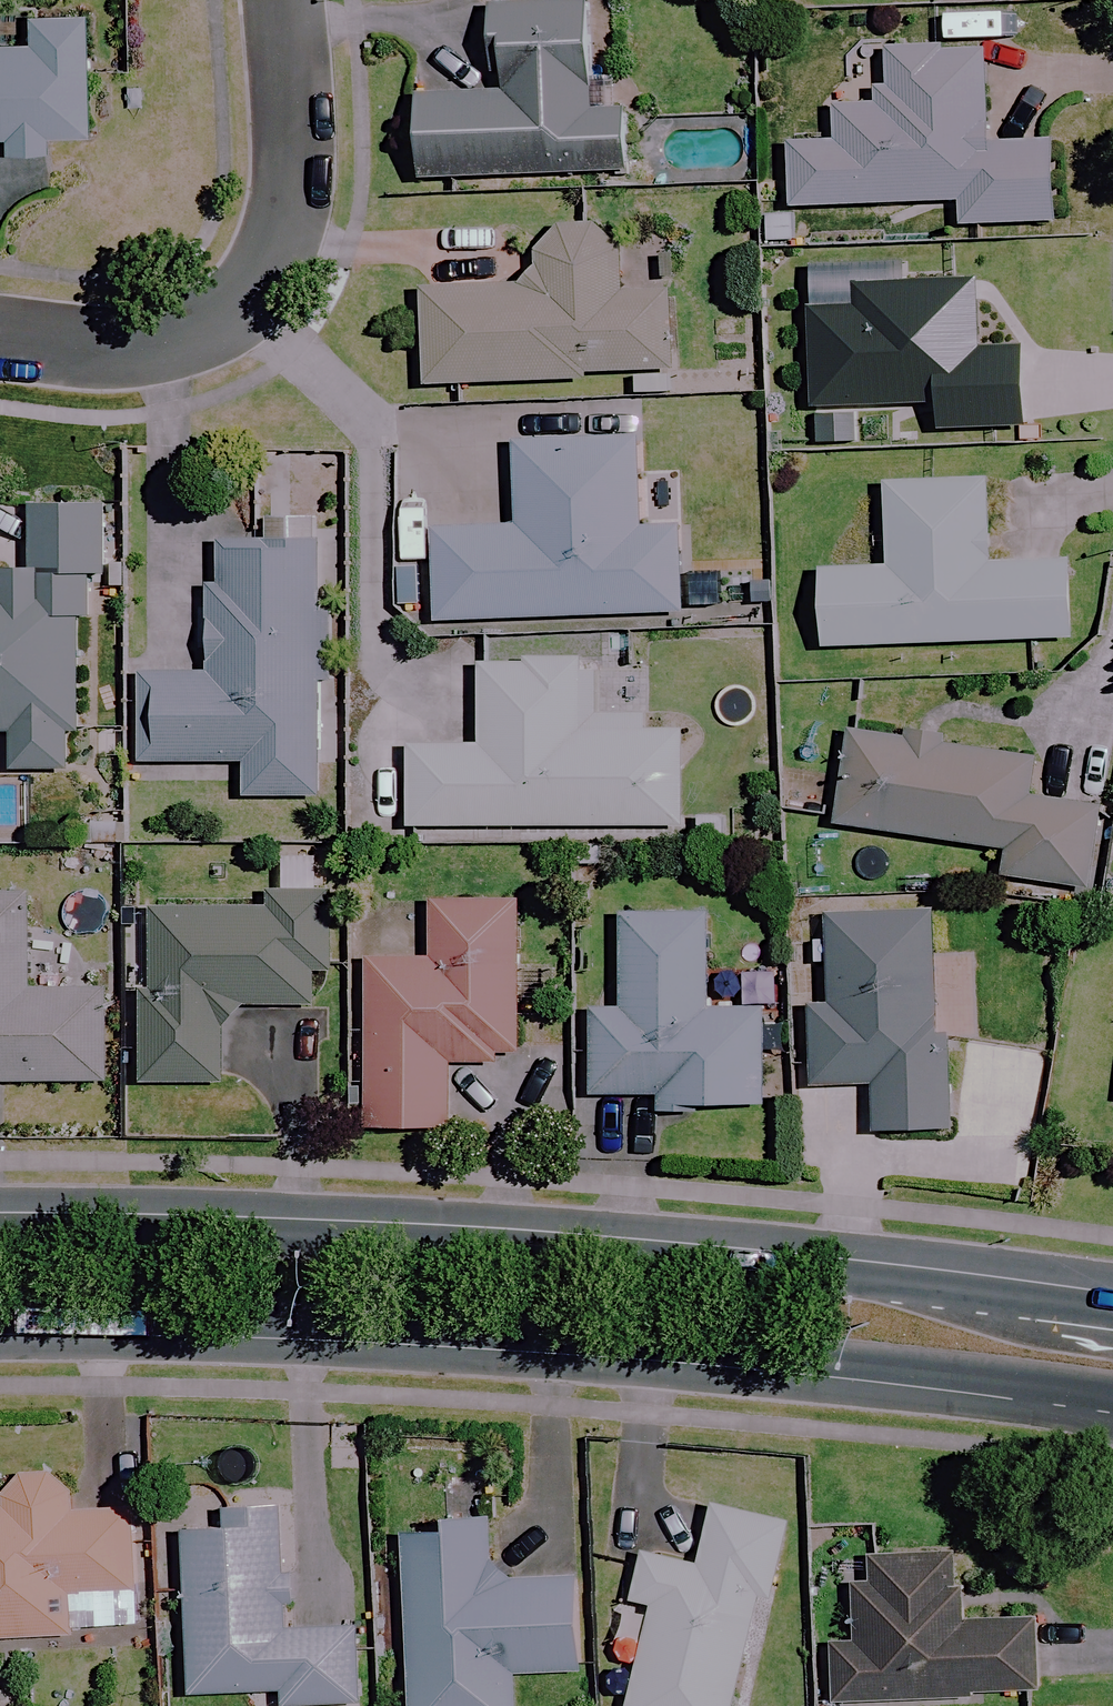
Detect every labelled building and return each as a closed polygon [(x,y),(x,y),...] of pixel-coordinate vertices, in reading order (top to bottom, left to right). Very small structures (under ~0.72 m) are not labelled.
[(594,113),(590,5),(478,8),(480,97),(404,100),(407,184),(624,177),(622,112),(594,113)] [(81,27),(27,25),(26,47),(0,46),(0,155),(42,157),(42,139),(77,141),(81,27)] [(978,51),(875,55),(877,100),(821,102),(822,145),(781,147),(783,210),(950,204),(951,228),(1049,225),(1046,146),(982,148),(978,51)] [(617,291),(615,232),(524,235),(525,288),(412,291),(415,386),(580,381),(580,375),(662,372),(659,290),(617,291)] [(970,353),(971,287),(855,286),(855,311),(804,311),(803,447),(848,448),(849,411),(927,411),(927,430),(1013,431),(1013,353),(970,353)] [(633,532),(630,441),(507,446),(510,530),(424,533),(427,625),(675,616),(672,531),(633,532)] [(983,567),(981,481),(881,484),(884,569),(806,572),(808,651),(1064,643),(1061,564),(983,567)] [(25,590),(0,588),(0,775),(67,779),(69,740),(75,624),(98,625),(104,509),(29,505),(25,590)] [(319,546),(211,544),(208,677),(142,676),(140,765),(237,767),(237,799),(312,801),(319,546)] [(589,664),(473,664),(473,749),(414,749),(414,829),(676,829),(676,734),(589,734),(589,664)] [(1031,762),(844,736),(831,830),(1000,853),(996,880),(1084,892),(1096,808),(1026,798),(1031,762)] [(263,906),(129,907),(131,1082),(217,1081),(216,1011),(309,1010),(309,981),(338,981),(337,894),(263,895),(263,906)] [(0,897),(0,1083),(102,1083),(102,992),(22,992),(22,897),(0,897)] [(511,1064),(510,904),(427,905),(427,959),(362,960),(363,1131),(443,1130),(443,1064),(511,1064)] [(929,1035),(927,915),(827,916),(829,1008),(810,1009),(811,1087),(869,1086),(869,1133),(945,1132),(944,1034),(929,1035)] [(652,1097),(652,1116),(677,1116),(677,1109),(753,1109),(753,1009),(701,1009),(701,916),(613,917),(614,1011),(582,1011),(582,1097),(652,1097)] [(82,1485),(59,1464),(32,1466),(10,1487),(11,1498),(0,1499),(0,1631),(81,1627),(79,1588),(147,1584),(143,1499),(83,1502),(82,1485)] [(707,1506),(692,1567),(636,1554),(615,1642),(639,1647),(625,1705),(727,1705),(753,1597),(767,1600),(785,1525),(707,1506)] [(221,1512),(221,1529),(180,1530),(183,1695),(277,1693),(277,1705),(333,1705),(354,1705),(352,1631),(286,1633),(284,1573),(275,1573),(274,1511),(221,1512)] [(479,1521),(434,1525),(435,1535),(390,1539),(404,1705),(512,1705),(510,1678),(574,1672),(566,1580),(484,1587),(479,1521)] [(862,1638),(828,1640),(833,1705),(840,1705),(1029,1693),(1024,1614),(953,1619),(949,1553),(880,1558),(883,1591),(859,1593),(862,1638)]
